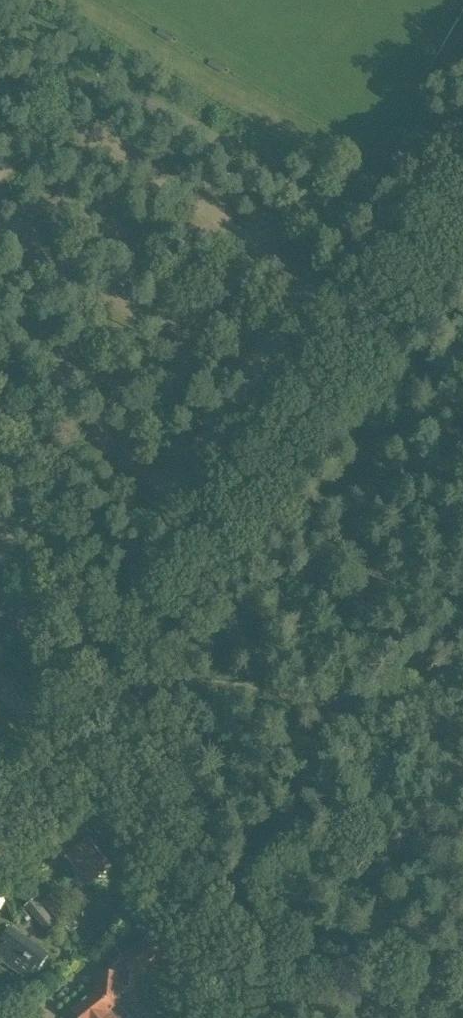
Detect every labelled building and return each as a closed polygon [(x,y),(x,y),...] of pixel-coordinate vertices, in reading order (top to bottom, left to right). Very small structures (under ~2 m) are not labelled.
[(78,874),(72,880),(79,888),(88,881),(90,884),(109,868),(87,841),(90,839),(80,827),(56,847),(78,874)] [(42,901),(57,920),(67,912),(52,894),(42,901)] [(26,905),(50,934),(58,927),(35,898),(26,905)] [(63,923),(70,933),(78,926),(71,917),(63,923)] [(72,1010),(78,1017),(118,1017),(112,1010),(119,1004),(121,990),(132,991),(134,976),(162,957),(139,925),(112,943),(120,955),(111,962),(109,973),(97,972),(95,991),(72,1010)] [(0,947),(0,959),(26,978),(36,964),(39,967),(47,955),(9,928),(1,938),(4,941),(0,947)]
